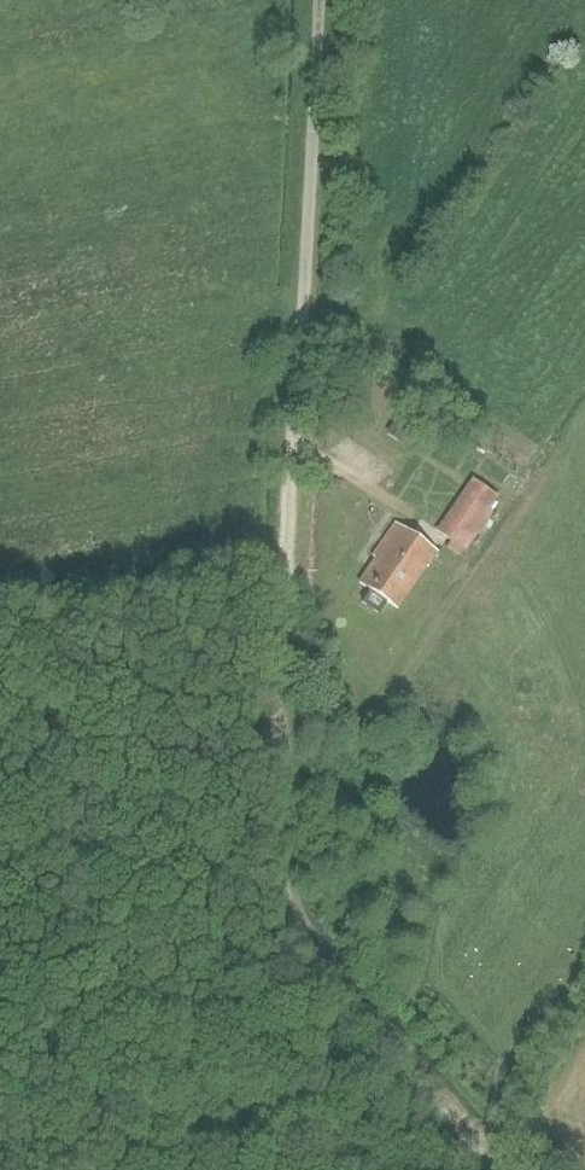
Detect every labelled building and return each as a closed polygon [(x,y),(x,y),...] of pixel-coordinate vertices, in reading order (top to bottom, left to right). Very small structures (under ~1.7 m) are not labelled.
[(408,439),(420,422),(415,418),(403,409),(388,430),(401,439),(403,436),(408,439)] [(496,496),(477,482),(458,507),(455,505),(435,531),(465,553),(492,515),(486,510),(496,496)] [(427,568),(438,552),(394,523),(372,557),(375,559),(359,582),(369,589),(360,602),(378,614),(387,601),(397,608),(425,567),(427,568)]
